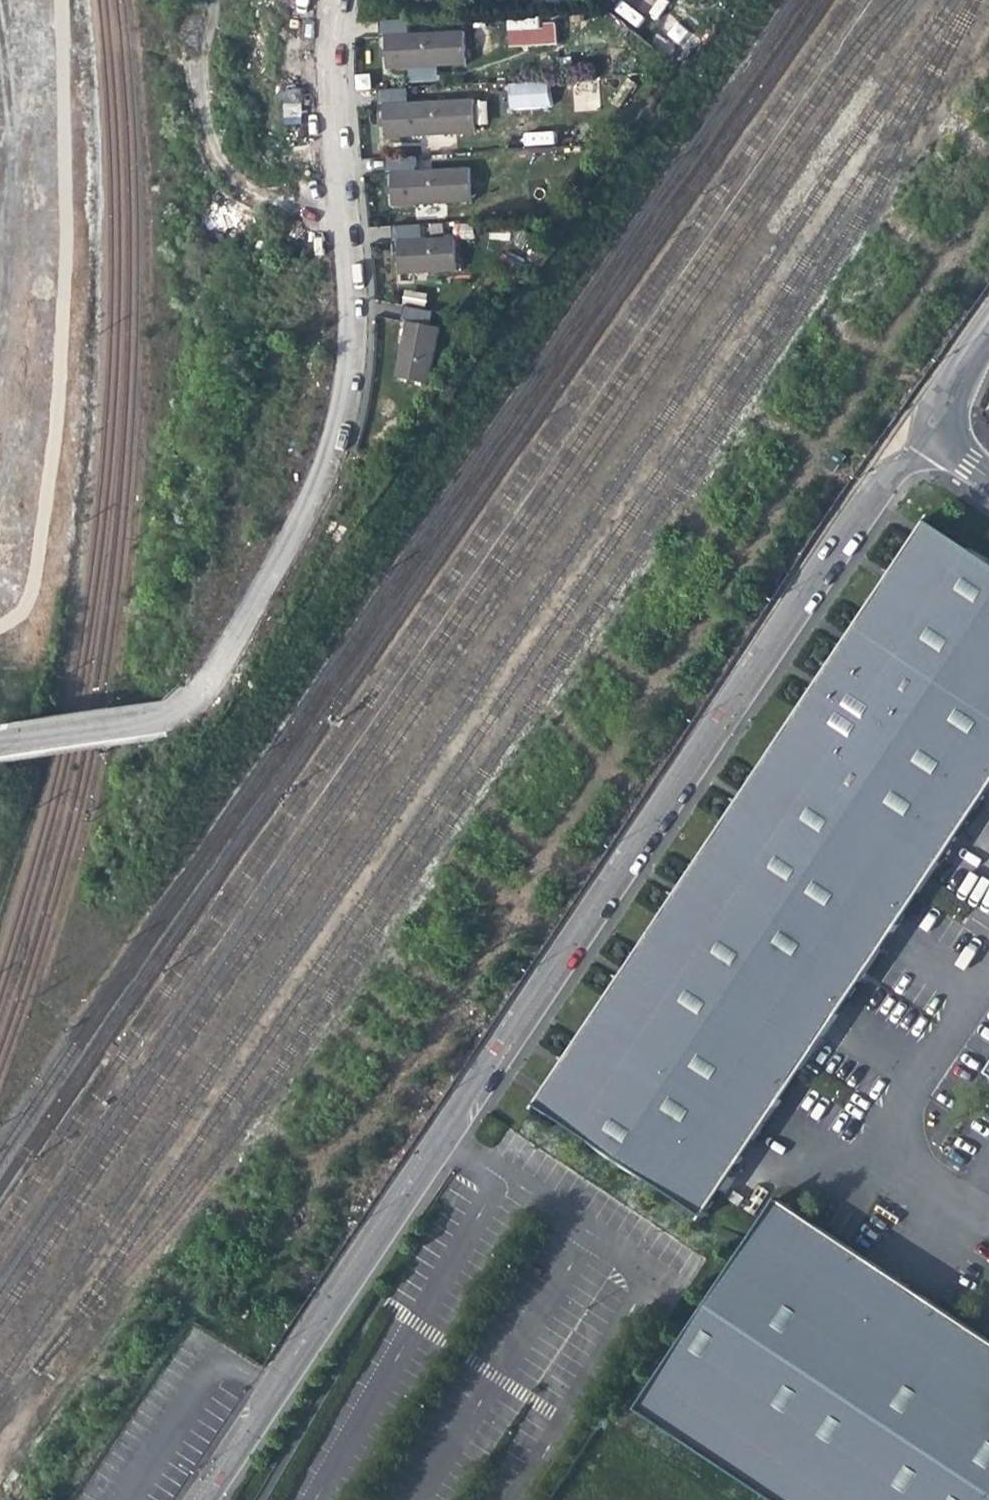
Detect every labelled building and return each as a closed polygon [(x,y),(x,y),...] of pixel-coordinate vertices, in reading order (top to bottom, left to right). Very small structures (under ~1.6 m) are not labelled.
[(383,53),(387,53),(386,32),(411,32),(410,17),(381,17),(383,53)] [(554,19),(505,21),(506,46),(555,44),(554,19)] [(388,59),(388,66),(464,64),(462,31),(411,32),(386,32),(387,53),(388,59)] [(548,107),(546,81),(506,84),(508,111),(548,107)] [(572,82),(573,111),(598,110),(597,82),(572,82)] [(380,122),(385,122),(384,102),(409,101),(408,86),(379,87),(380,122)] [(385,128),(386,135),(473,133),(471,100),(409,101),(384,102),(385,122),(385,128)] [(387,190),(391,191),(391,170),(415,170),(415,155),(385,155),(387,190)] [(392,196),(392,203),(469,202),(467,169),(415,170),(391,170),(391,191),(392,196)] [(393,260),(398,260),(397,239),(422,239),(421,223),(391,224),(393,260)] [(454,271),(452,238),(422,239),(397,239),(398,260),(398,265),(399,272),(454,271)] [(404,289),(402,301),(424,305),(426,293),(404,289)] [(394,349),(399,350),(405,320),(429,326),(432,311),(403,304),(394,349)] [(398,355),(394,376),(425,384),(436,328),(429,326),(405,320),(399,350),(398,355)] [(925,518),(851,624),(762,759),(695,858),(642,938),(609,988),(583,1029),(534,1103),(578,1133),(590,1143),(618,1163),(639,1176),(657,1185),(702,1215),(734,1164),(752,1136),(761,1123),(779,1096),(811,1050),(834,1016),(840,1007),(864,970),(889,932),(931,869),(955,833),(988,782),(988,558),(987,557),(970,548),(925,518)] [(779,1194),(636,1410),(778,1499),(988,1499),(988,1332),(915,1283),(779,1194)]
